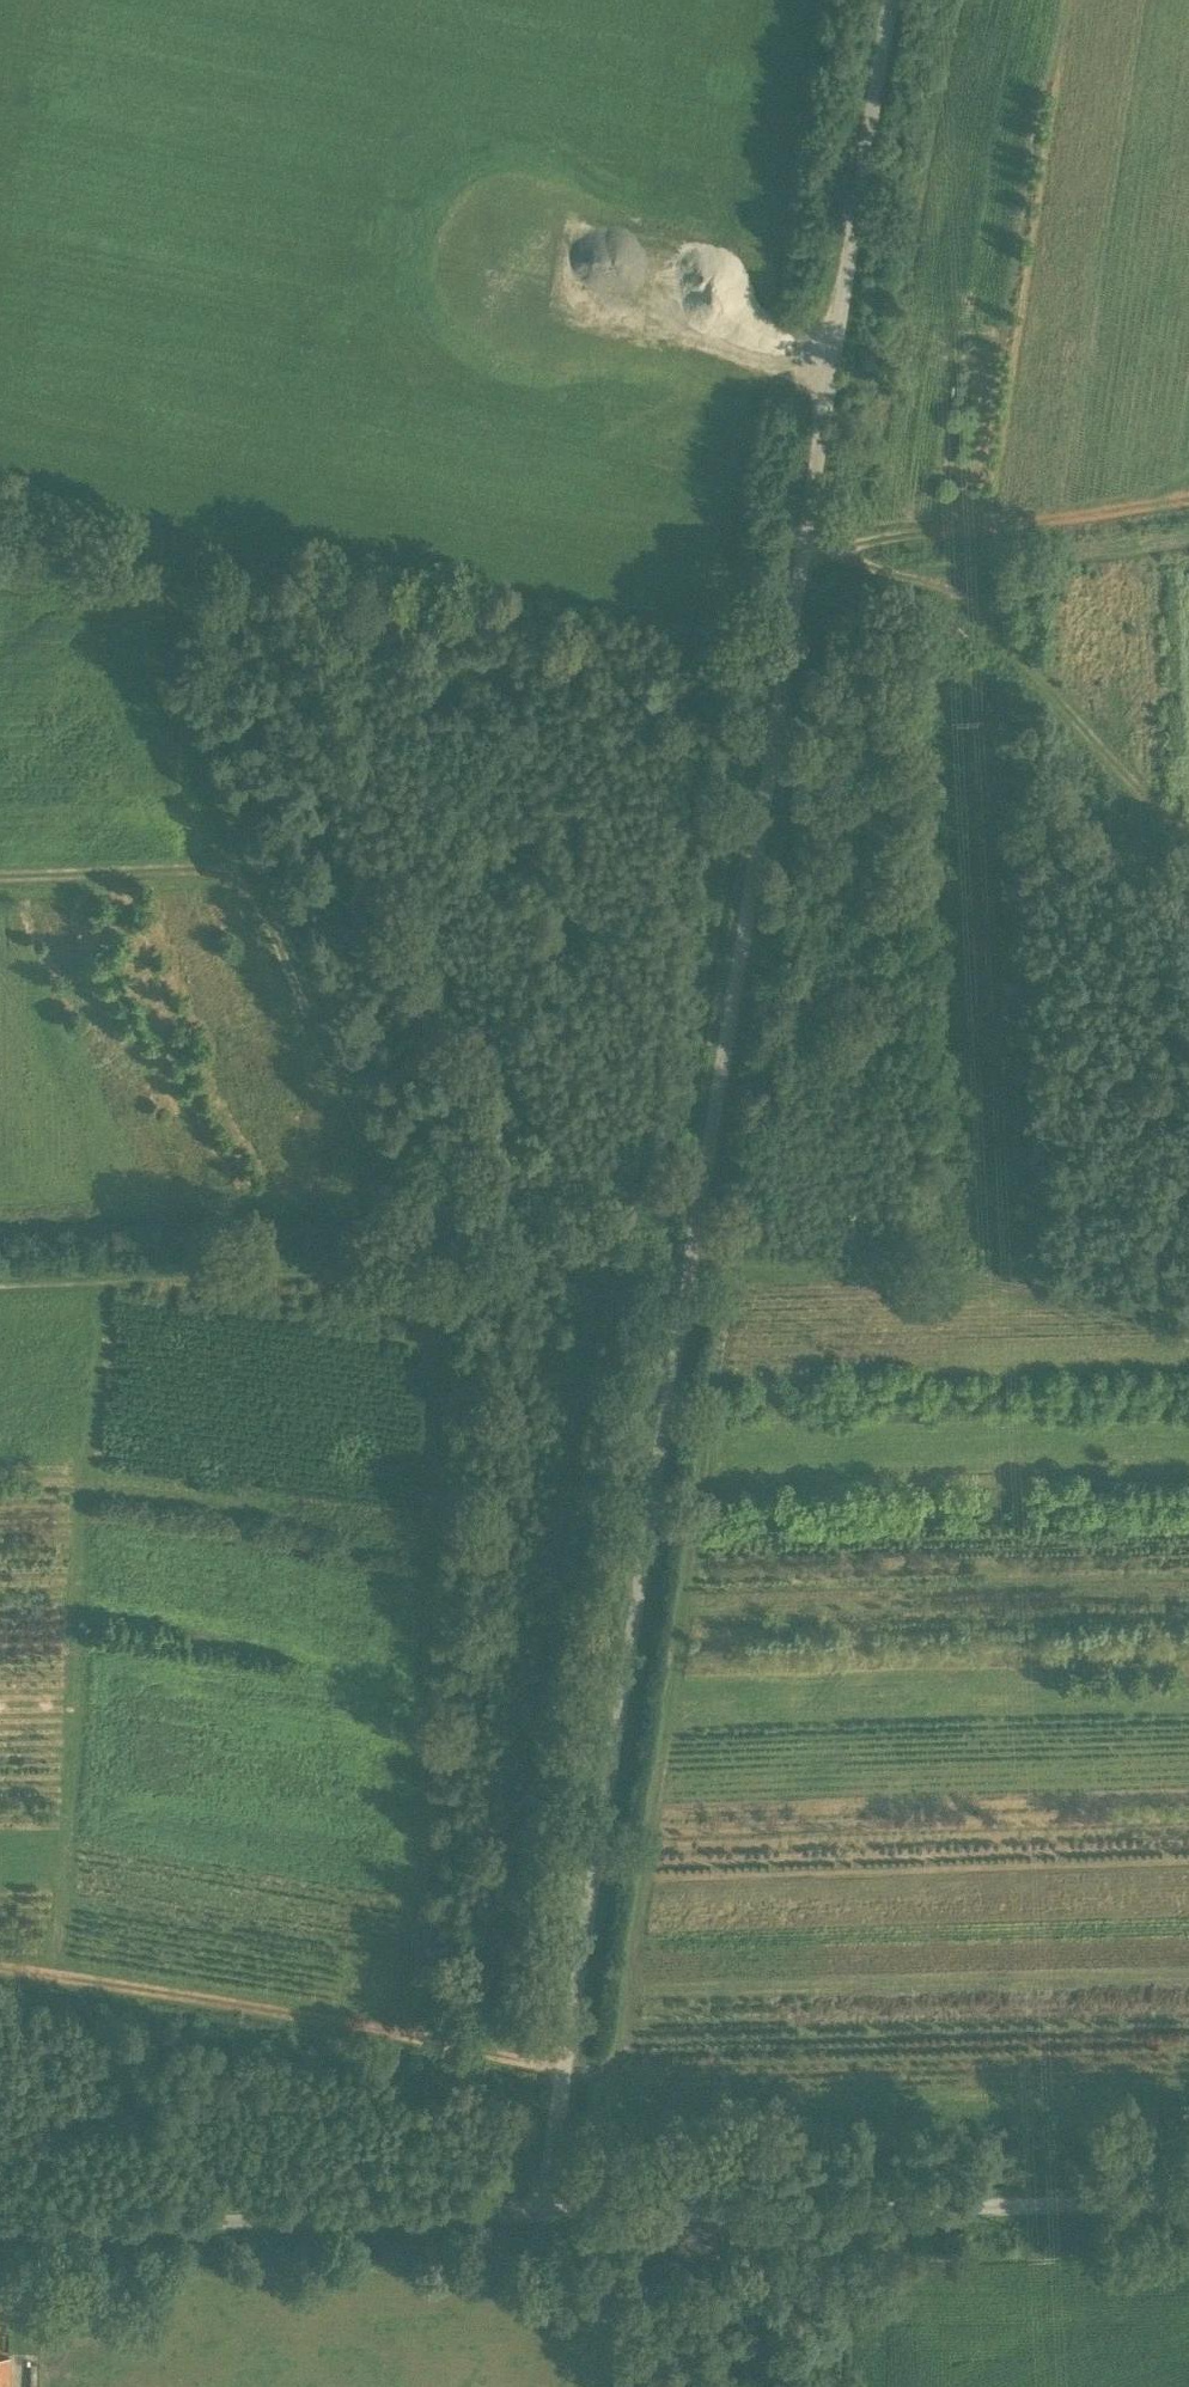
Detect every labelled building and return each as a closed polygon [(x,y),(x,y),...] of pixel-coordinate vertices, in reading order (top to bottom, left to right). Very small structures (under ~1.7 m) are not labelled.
[(8,2355),(0,2355),(0,2386),(8,2386),(8,2355)]
